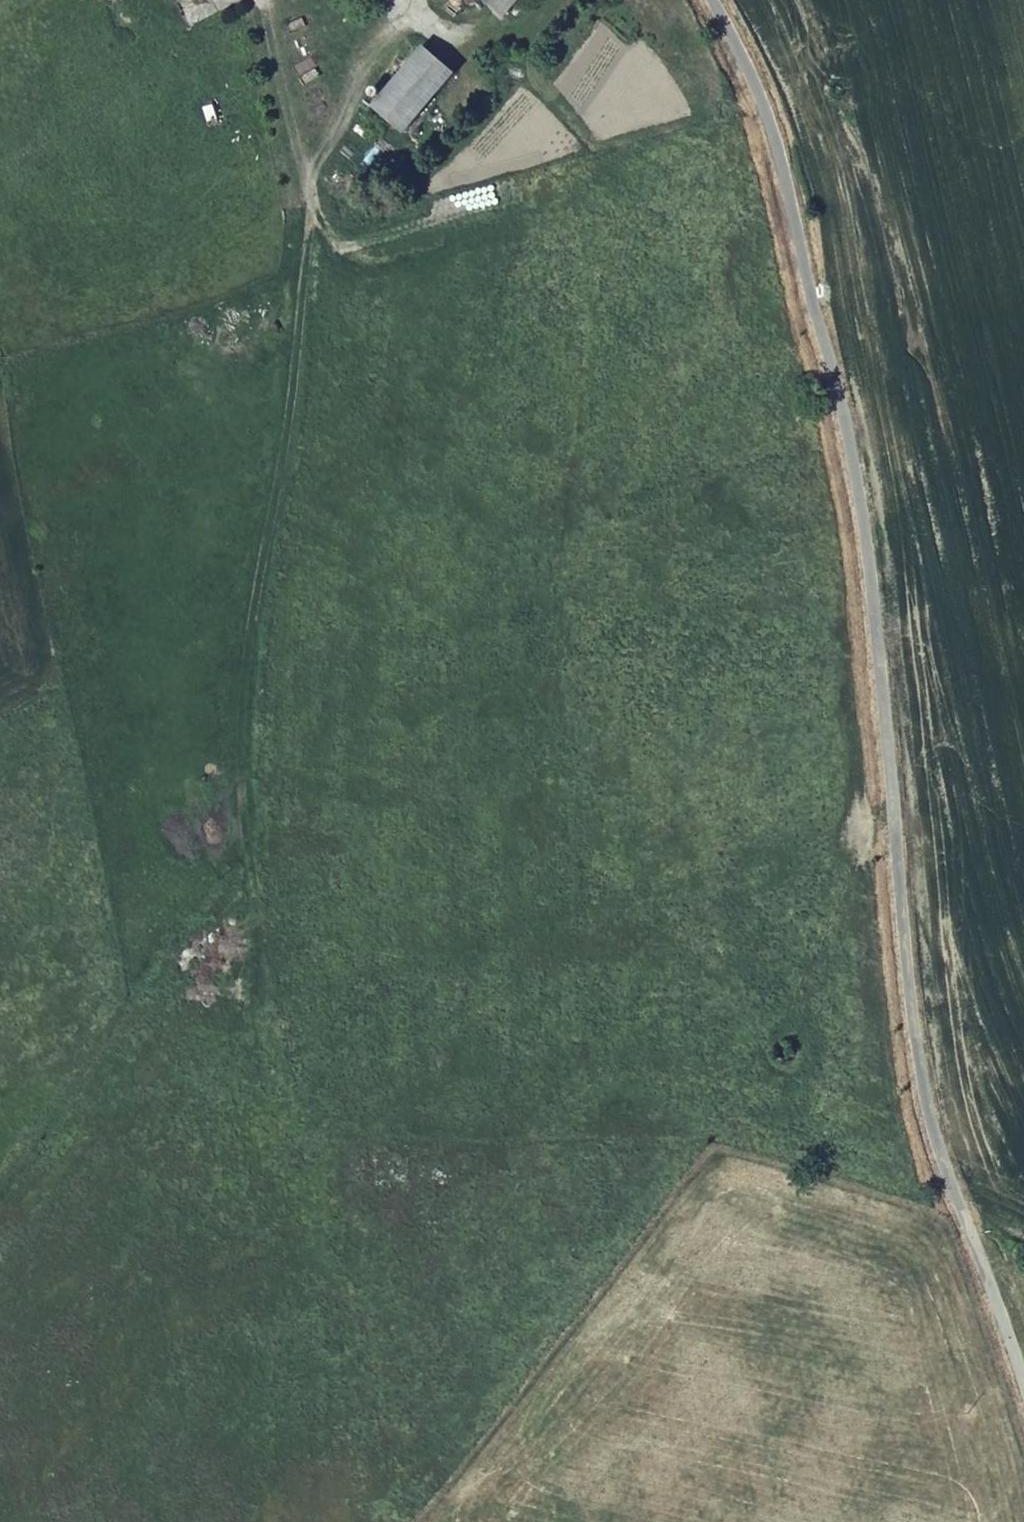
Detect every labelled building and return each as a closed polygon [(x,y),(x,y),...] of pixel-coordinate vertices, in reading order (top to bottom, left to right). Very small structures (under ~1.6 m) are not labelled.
[(506,15),(519,0),(488,0),(506,15)] [(374,106),(408,134),(459,72),(425,45),(374,106)]
